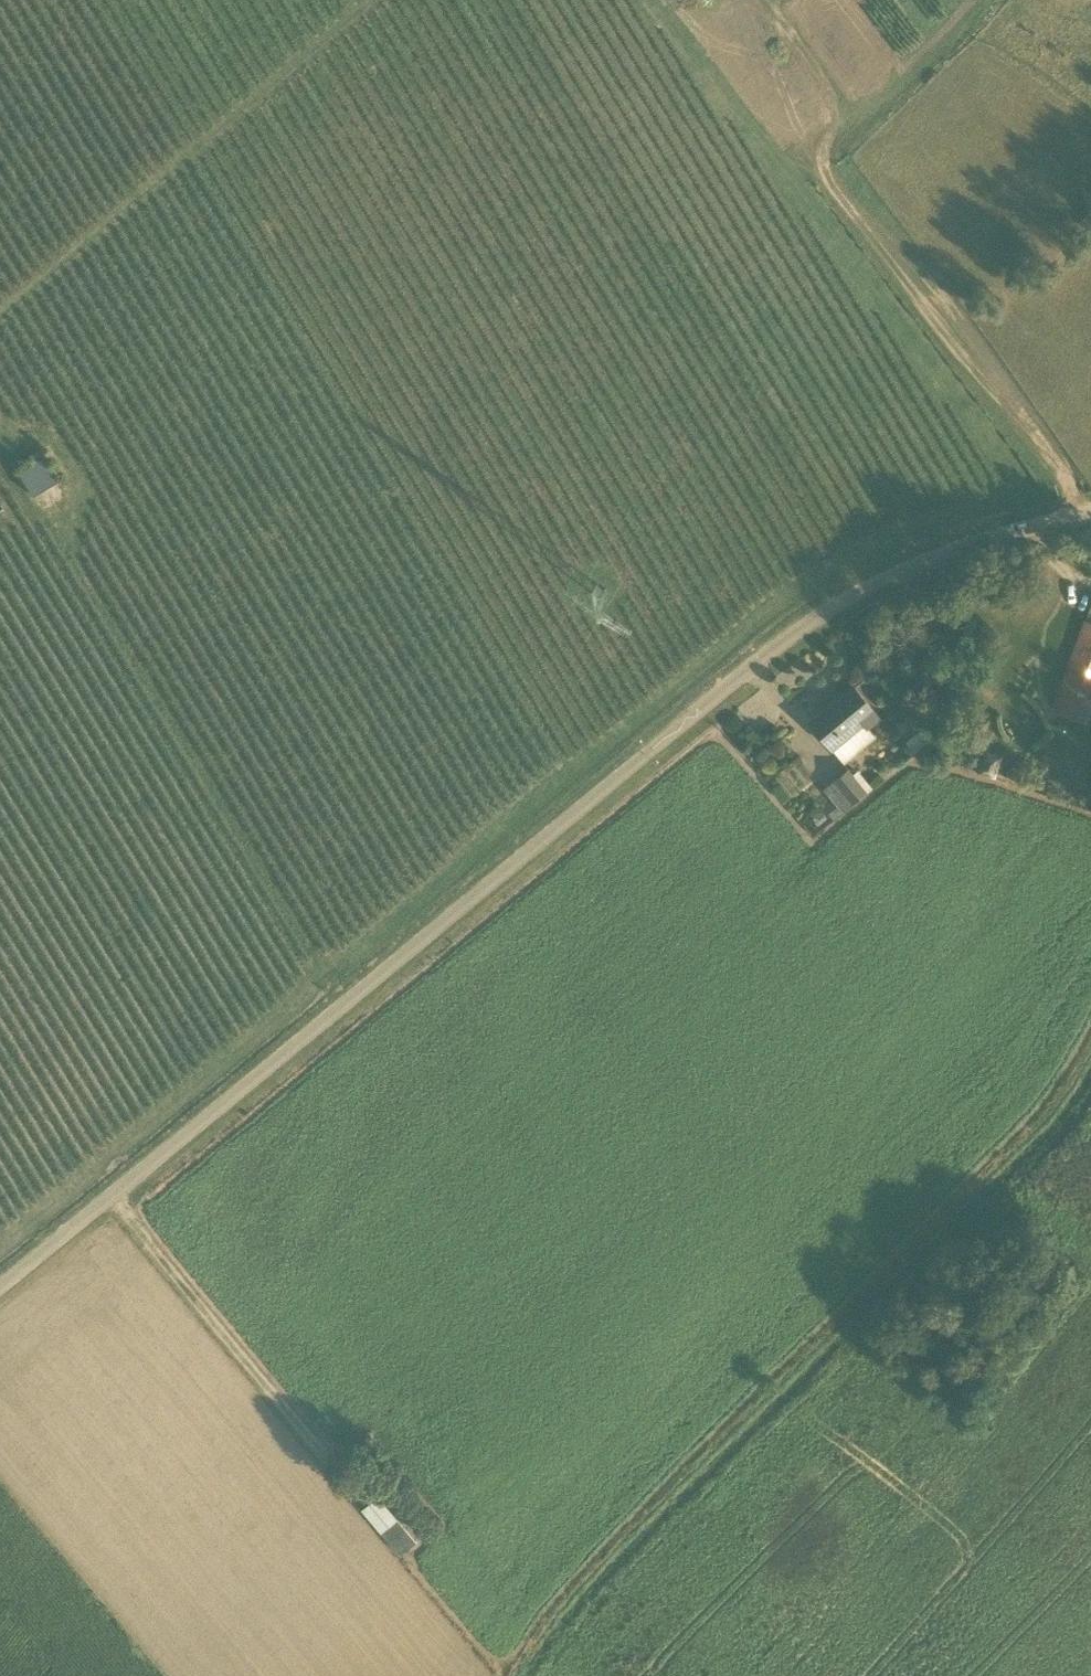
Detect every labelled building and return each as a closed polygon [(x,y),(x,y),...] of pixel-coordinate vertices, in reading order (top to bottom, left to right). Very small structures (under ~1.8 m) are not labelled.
[(44,456),(18,472),(32,495),(58,479),(44,456)] [(1084,696),(1089,684),(1090,679),(1090,622),(1085,620),(1059,689),(1052,709),(1076,718),(1084,698),(1084,696)] [(844,764),(875,737),(866,727),(879,716),(852,685),(809,721),(832,751),(844,764)] [(924,726),(906,741),(915,751),(933,737),(924,726)] [(854,774),(849,768),(834,780),(853,803),(872,788),(858,771),(854,774)] [(362,1507),(400,1555),(417,1541),(379,1494),(362,1507)]
